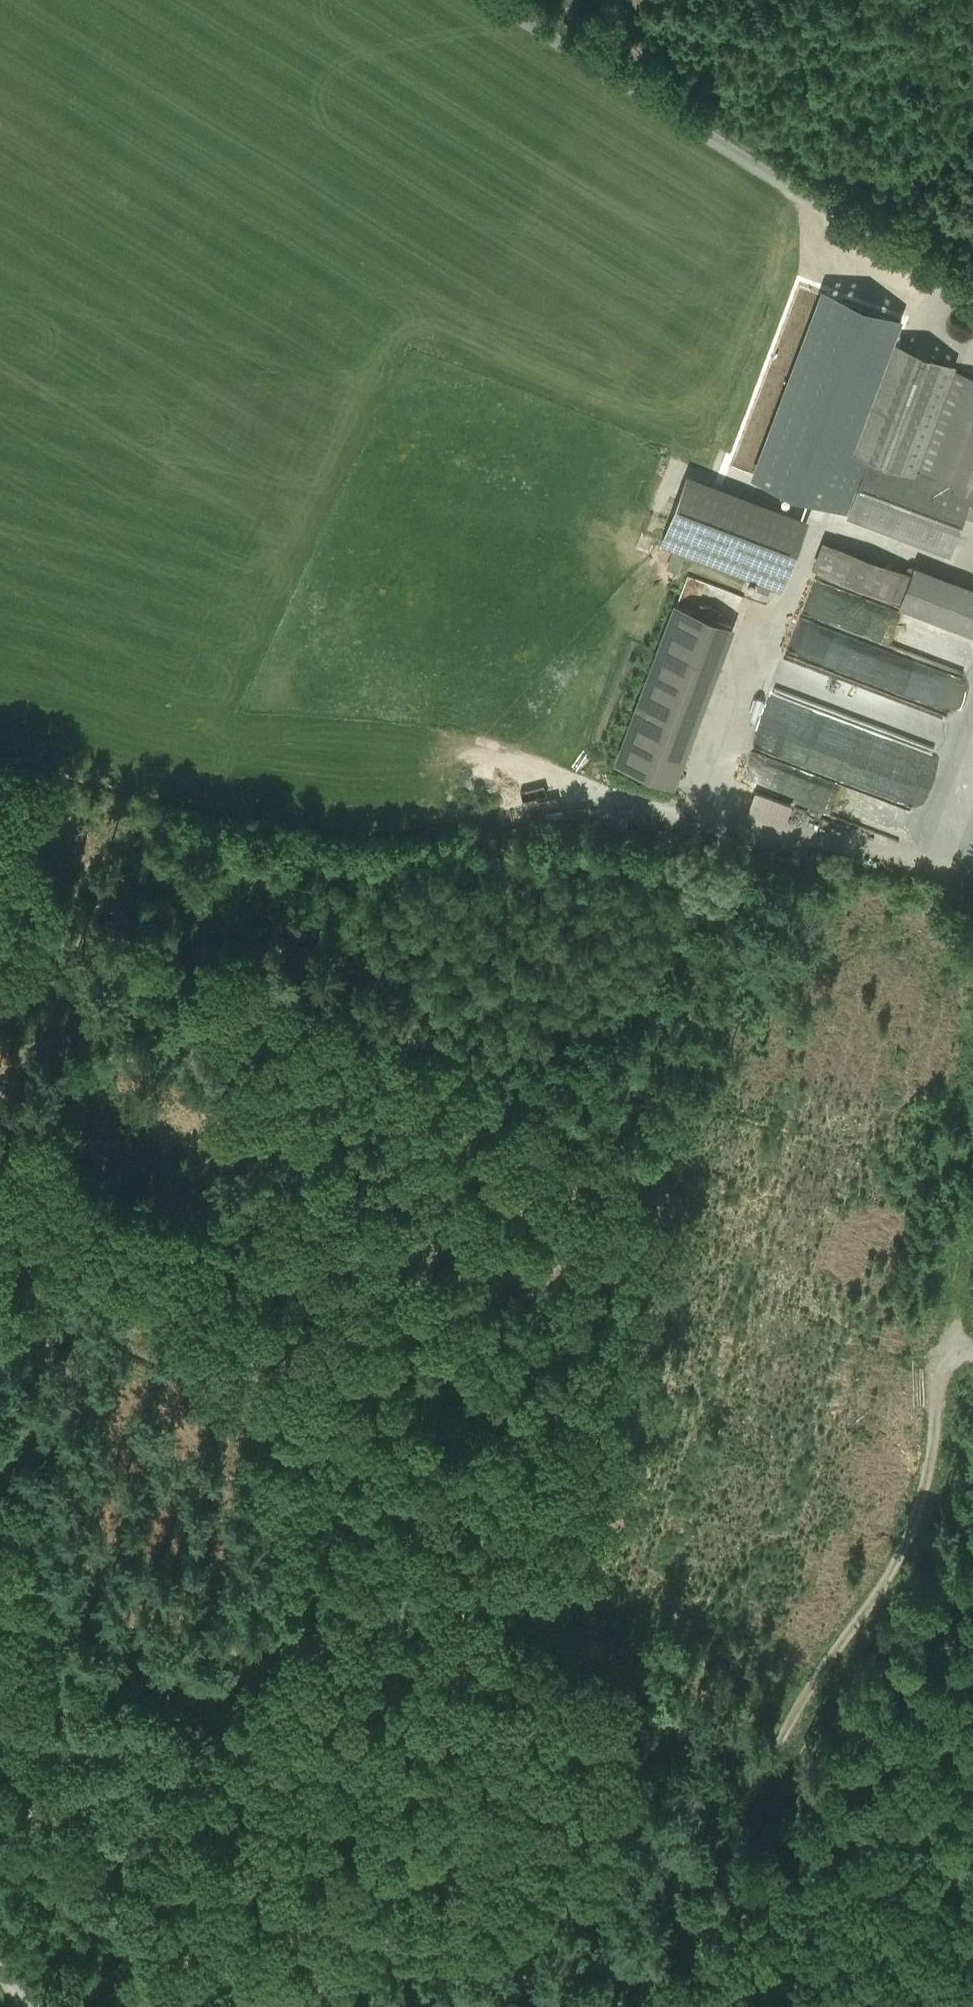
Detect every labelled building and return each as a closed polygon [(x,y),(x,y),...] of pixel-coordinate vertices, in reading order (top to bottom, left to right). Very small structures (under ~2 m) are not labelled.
[(889,340),(851,443),(860,447),(870,450),(920,468),(922,464),(972,484),(972,372),(889,340)] [(920,468),(870,450),(860,447),(845,487),(855,490),(848,511),(949,549),(964,509),(972,484),(922,464),(920,468)] [(783,589),(807,503),(784,497),(786,497),(769,492),(762,492),(740,487),(752,486),(693,470),(686,470),(680,492),(680,495),(690,498),(711,497),(750,508),(751,520),(748,520),(670,499),(669,499),(657,542),(744,566),(745,594),(746,589),(760,593),(761,589),(783,589)] [(972,484),(964,509),(972,513),(972,484)] [(911,567),(825,536),(815,563),(839,572),(838,573),(900,597),(911,567)] [(913,562),(911,567),(900,597),(899,599),(972,627),(972,585),(913,562)] [(669,599),(616,763),(678,783),(731,619),(669,599)] [(752,782),(744,808),(785,822),(791,806),(799,809),(802,800),(752,782)]
